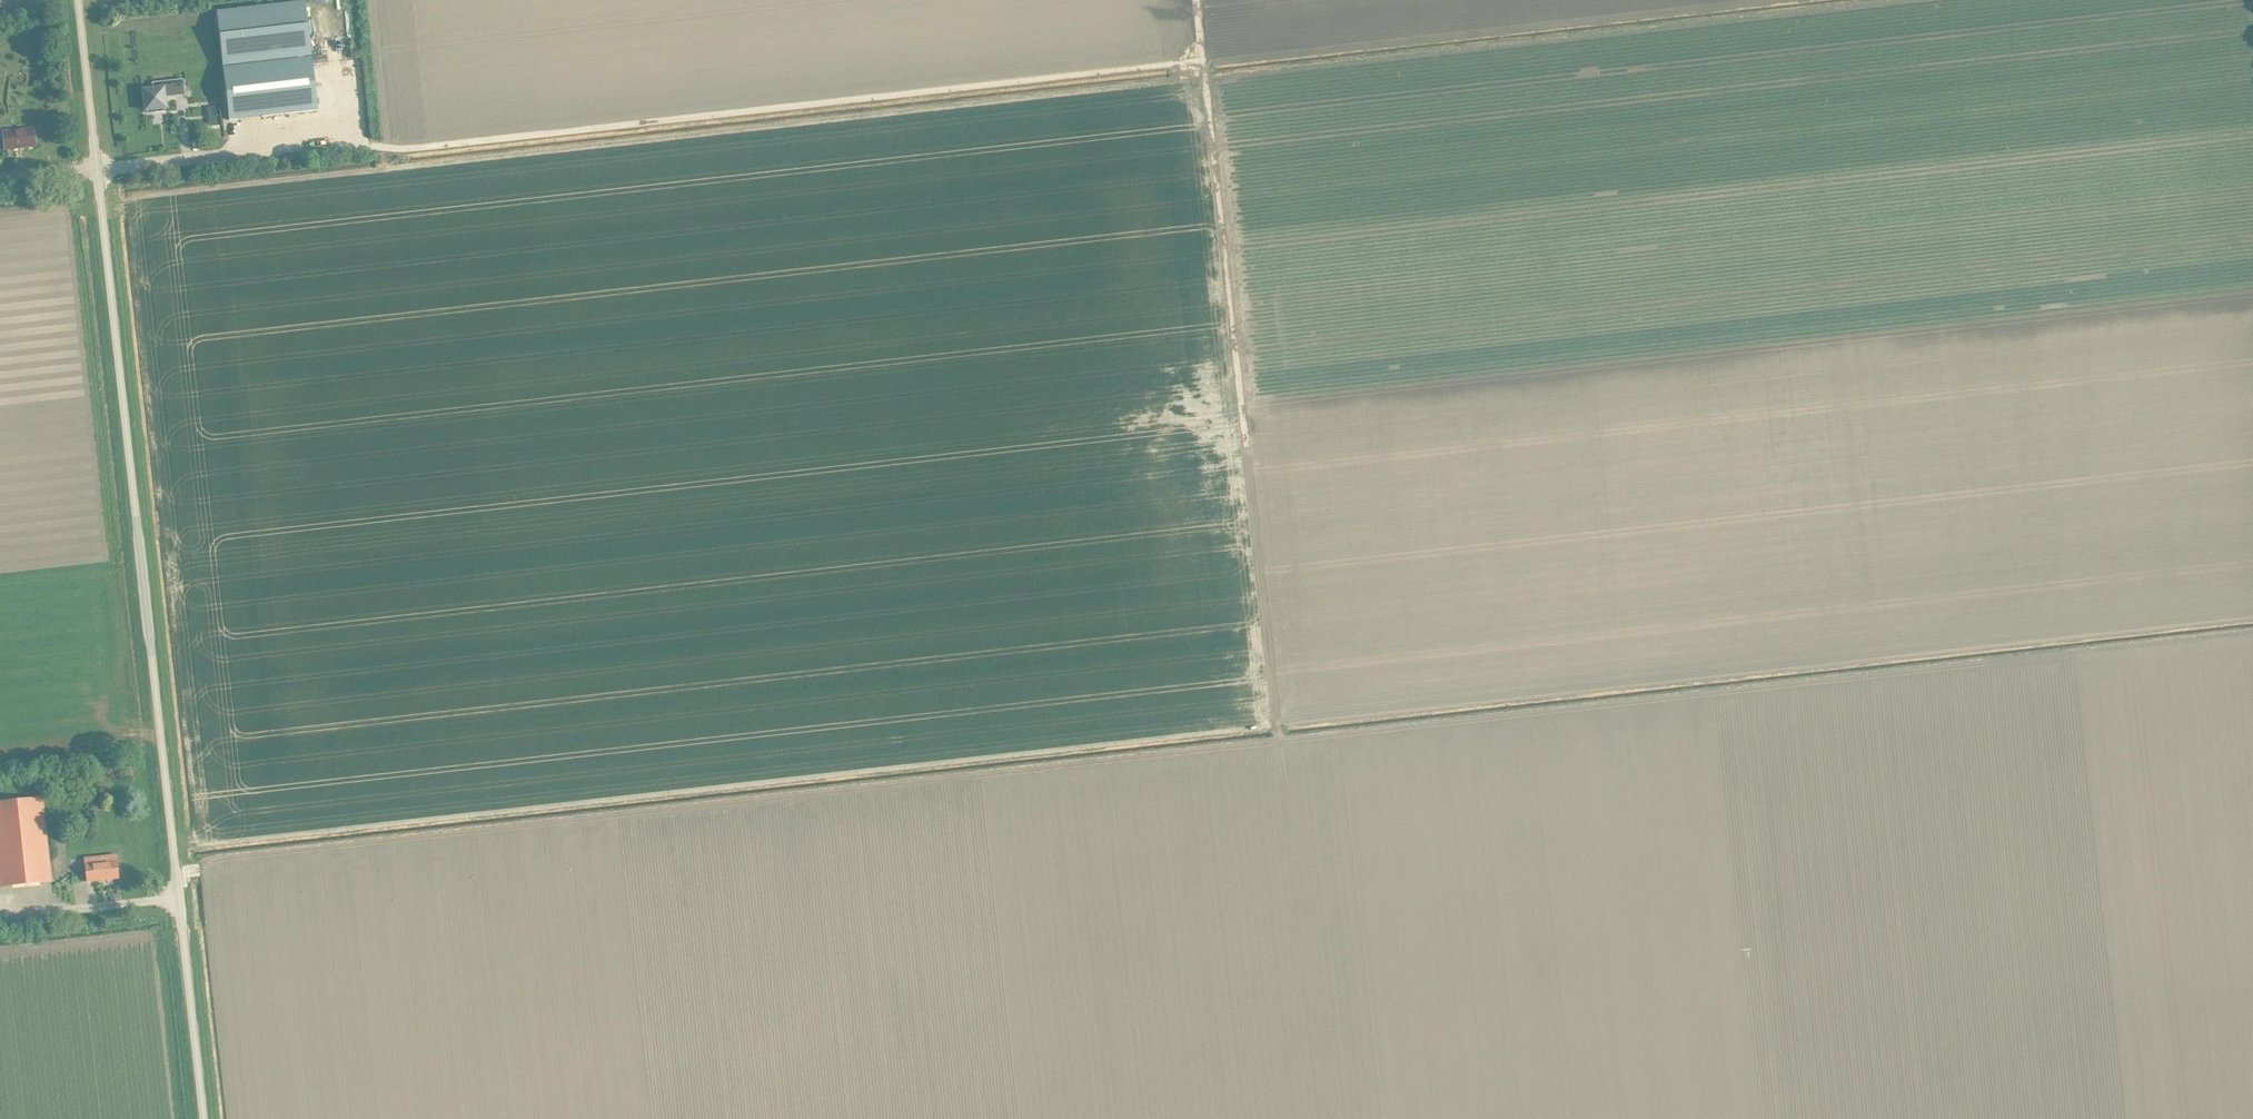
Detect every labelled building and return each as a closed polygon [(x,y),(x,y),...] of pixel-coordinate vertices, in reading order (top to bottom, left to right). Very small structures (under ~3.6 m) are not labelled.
[(228,120),(317,110),(305,3),(216,14),(228,120)] [(325,41),(332,40),(326,5),(319,6),(325,41)] [(152,89),(142,90),(144,111),(146,110),(147,113),(164,111),(163,109),(165,108),(164,94),(173,93),(174,96),(185,95),(183,79),(151,83),(152,89)] [(3,149),(35,146),(33,128),(2,131),(3,149)] [(50,881),(41,798),(0,802),(0,886),(50,881)] [(86,881),(118,878),(115,854),(83,858),(86,881)] [(191,860),(175,861),(175,873),(192,872),(191,860)]
